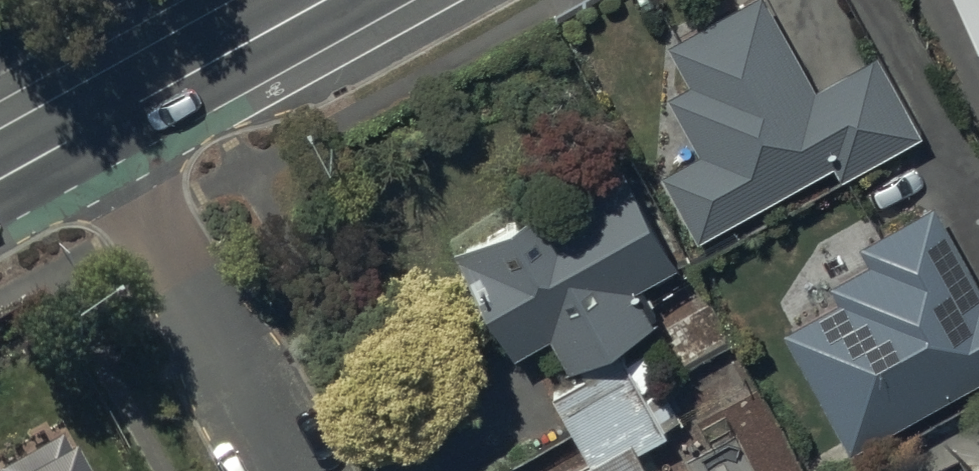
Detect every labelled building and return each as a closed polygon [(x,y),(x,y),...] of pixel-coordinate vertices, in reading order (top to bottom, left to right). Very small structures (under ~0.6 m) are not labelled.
[(870,48),(805,83),(761,0),(729,0),(662,36),(683,76),(672,82),(708,149),(672,168),(697,214),(832,143),(841,160),(909,123),(870,48)] [(978,21),(978,0),(967,0),(978,21)] [(667,254),(610,154),(454,242),(510,339),(540,322),(562,361),(652,310),(631,274),(667,254)] [(926,206),(861,240),(872,259),(836,278),(848,300),(788,331),(843,433),(978,361),(978,293),(974,296),(926,206)] [(549,389),(568,423),(637,385),(618,351),(549,389)] [(657,421),(637,385),(568,423),(588,459),(632,435),(657,421)] [(632,435),(588,459),(566,470),(652,470),(632,435)] [(59,449),(16,470),(70,470),(59,449)]
